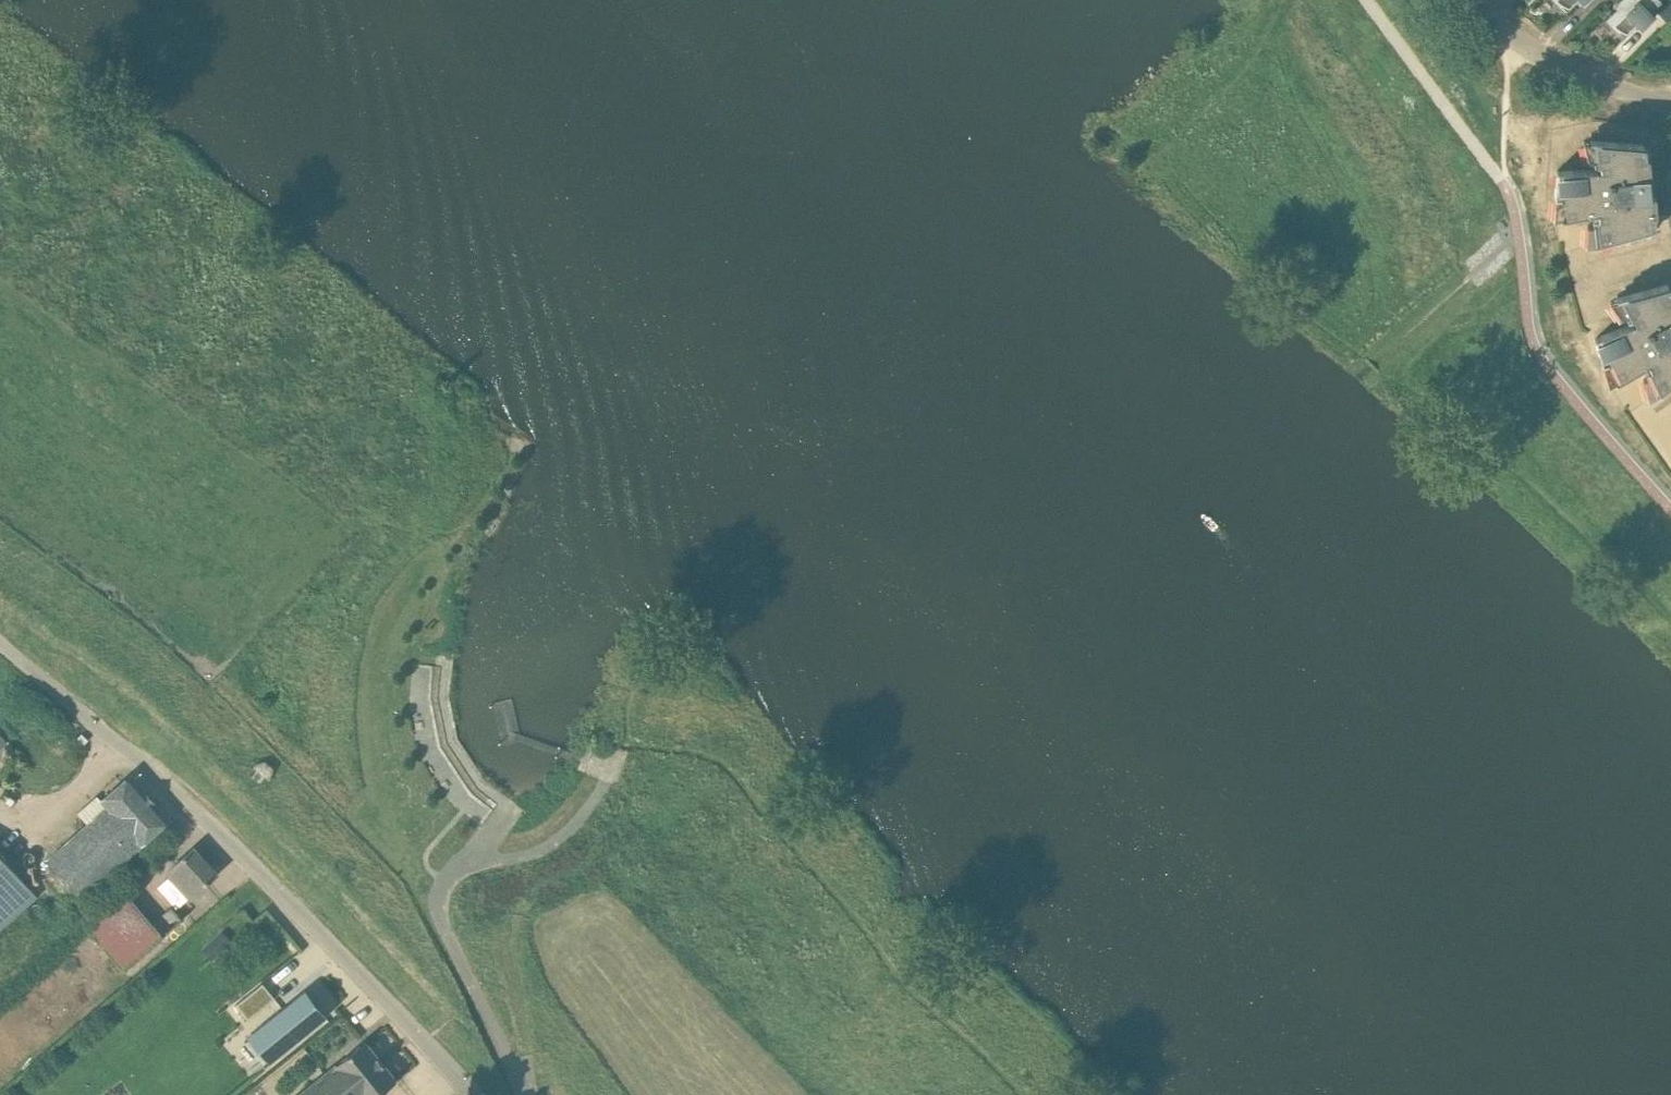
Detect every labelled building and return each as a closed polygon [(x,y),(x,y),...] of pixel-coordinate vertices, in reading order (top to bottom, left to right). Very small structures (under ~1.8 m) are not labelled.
[(1565,12),(1578,0),(1553,0),(1565,12)] [(1623,38),(1637,24),(1642,29),(1656,16),(1651,11),(1662,1),(1661,0),(1619,0),(1613,6),(1616,8),(1605,19),(1623,38)] [(1652,186),(1649,163),(1649,157),(1644,157),(1643,145),(1644,145),(1644,144),(1591,140),(1591,141),(1592,141),(1594,164),(1597,164),(1597,169),(1557,170),(1555,197),(1560,197),(1562,218),(1595,212),(1595,218),(1593,218),(1595,245),(1655,229),(1655,227),(1654,228),(1652,214),(1657,214),(1655,194),(1650,194),(1649,186),(1652,186)] [(1667,285),(1669,284),(1668,283),(1617,298),(1618,299),(1628,319),(1631,318),(1633,323),(1595,338),(1602,364),(1608,362),(1617,381),(1645,365),(1648,370),(1646,371),(1657,395),(1670,385),(1670,293),(1667,285)] [(253,761),(249,765),(255,771),(250,777),(257,784),(263,778),(269,784),(273,779),(276,766),(266,756),(253,761)] [(81,898),(171,818),(132,774),(102,800),(108,806),(47,860),(81,898)] [(194,847),(168,871),(173,876),(159,887),(177,908),(191,896),(192,897),(218,873),(194,847)] [(36,893),(0,853),(0,925),(36,893)] [(125,968),(126,968),(161,937),(124,894),(88,925),(125,968)] [(222,931),(202,949),(212,960),(232,942),(222,931)] [(263,982),(236,1004),(248,1019),(275,997),(263,982)] [(306,989),(249,1036),(250,1038),(255,1034),(274,1057),(269,1061),(270,1063),(328,1016),(327,1014),(325,1015),(306,992),(308,991),(306,989)] [(366,1041),(299,1094),(379,1094),(398,1080),(366,1041)]
